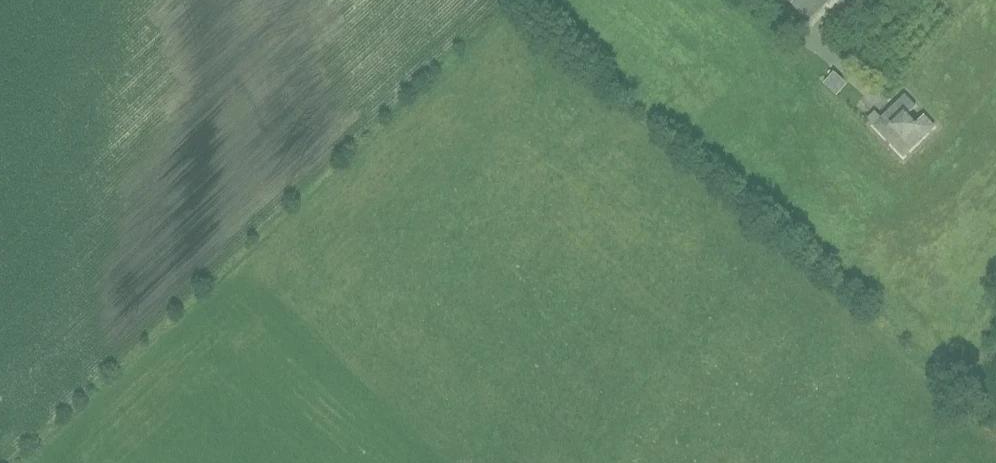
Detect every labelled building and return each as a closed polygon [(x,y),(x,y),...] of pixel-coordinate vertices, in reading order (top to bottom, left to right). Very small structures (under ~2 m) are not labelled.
[(905,97),(874,127),(904,158),(935,128),(924,116),(914,126),(906,118),(916,108),(905,97)]
